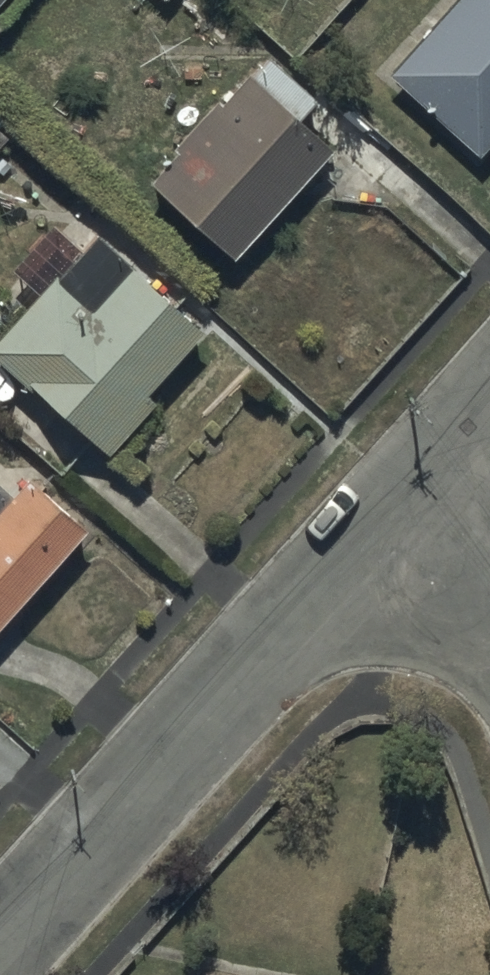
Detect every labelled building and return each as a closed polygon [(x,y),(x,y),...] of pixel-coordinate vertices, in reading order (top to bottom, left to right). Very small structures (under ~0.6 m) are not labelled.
[(387,63),(478,146),(489,133),(489,0),(444,0),(387,63)] [(316,88),(268,44),(152,169),(233,245),(333,138),(299,107),(316,88)] [(98,221),(0,323),(0,350),(28,376),(34,369),(110,441),(155,393),(145,383),(205,317),(98,221)] [(0,464),(0,612),(85,511),(28,463),(15,477),(0,464)]
